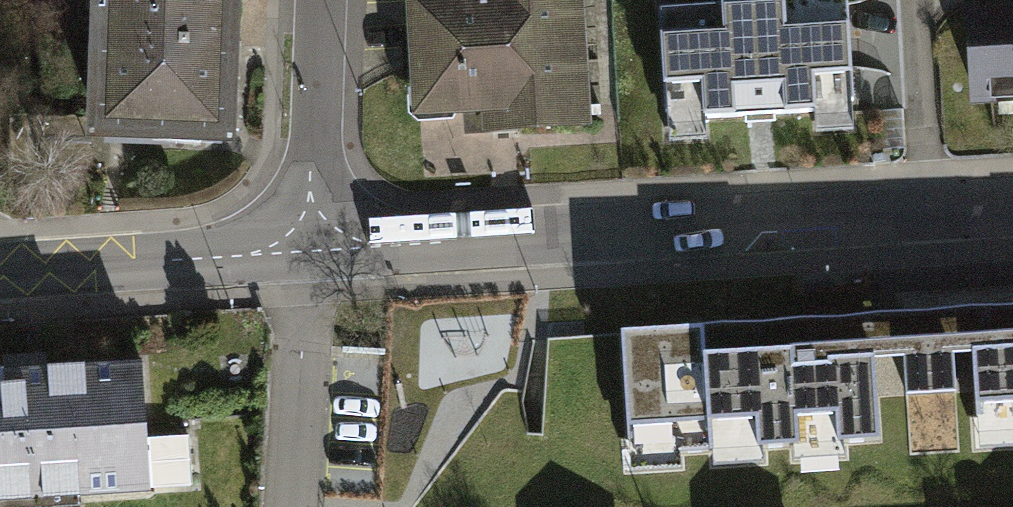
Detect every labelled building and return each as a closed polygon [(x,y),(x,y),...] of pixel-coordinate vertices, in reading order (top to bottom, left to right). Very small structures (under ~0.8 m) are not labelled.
[(244,161),(249,9),(249,0),(103,0),(99,157),(244,161)] [(589,0),(411,0),(419,126),(466,123),(467,147),(598,138),(589,0)] [(973,85),(1012,83),(1012,0),(968,0),(973,85)] [(660,14),(665,112),(669,111),(670,142),(709,140),(708,121),(736,119),(736,116),(755,115),(787,113),(787,118),(807,117),(807,135),(854,133),(848,5),(660,14)] [(1011,297),(927,304),(933,394),(972,392),(974,437),(1012,434),(1012,297),(1011,297)] [(860,308),(620,322),(627,440),(880,425),(878,397),(933,394),(927,304),(860,308)] [(0,368),(0,499),(144,489),(135,358),(0,368)] [(200,490),(197,435),(159,437),(162,492),(200,490)]
